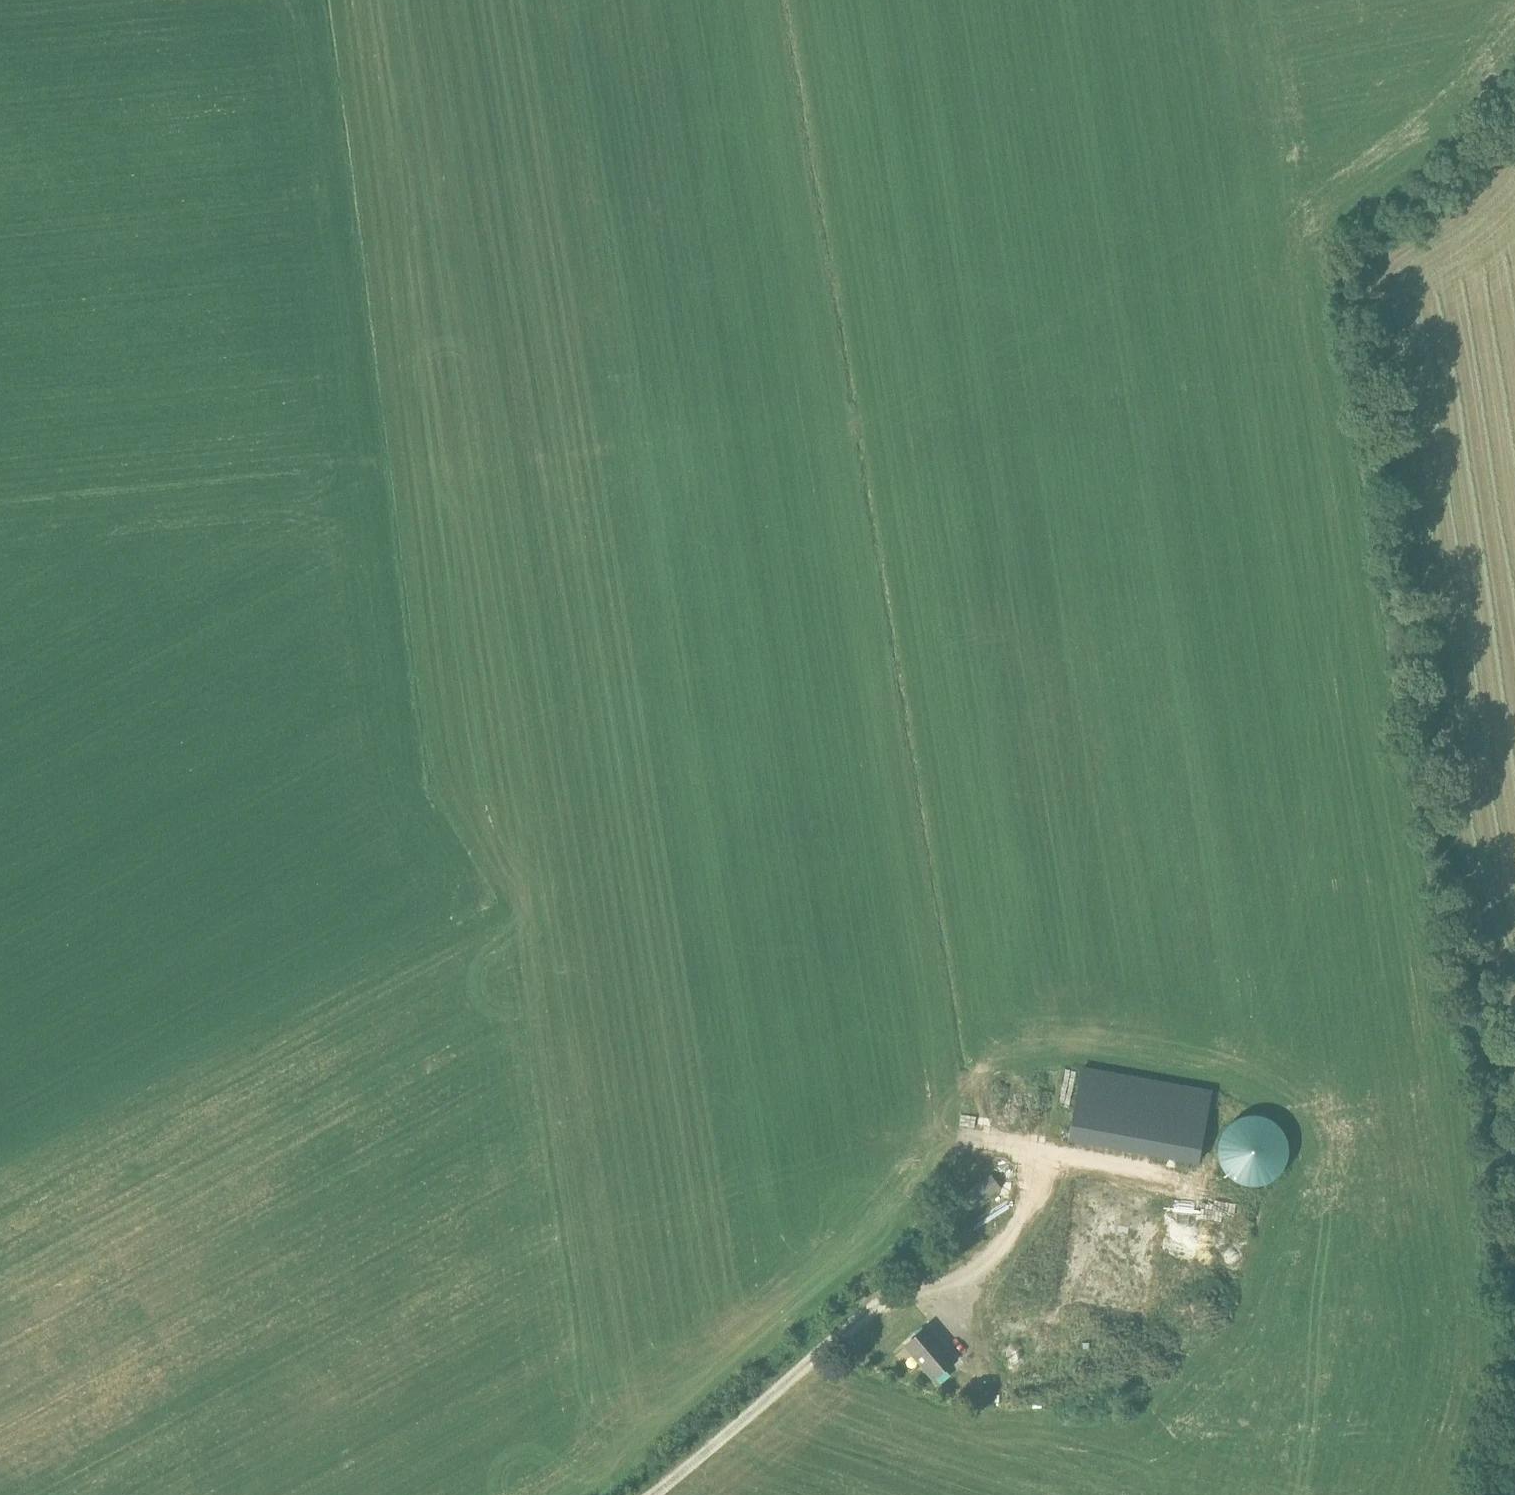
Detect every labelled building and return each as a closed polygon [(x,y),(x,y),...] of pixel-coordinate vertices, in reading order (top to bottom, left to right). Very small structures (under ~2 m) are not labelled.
[(1198,1161),(1210,1091),(1085,1068),(1072,1139),(1198,1161)] [(1255,1185),(1262,1185),(1268,1183),(1274,1180),(1279,1176),(1283,1171),(1286,1165),(1288,1159),(1289,1153),(1289,1146),(1288,1140),(1285,1134),(1281,1129),(1277,1125),(1271,1121),(1265,1119),(1259,1117),(1253,1117),(1246,1118),(1240,1121),(1235,1124),(1230,1129),(1226,1134),(1223,1140),(1222,1146),(1222,1152),(1222,1159),(1224,1165),(1228,1171),(1232,1175),(1237,1180),(1243,1183),(1249,1184),(1255,1185)] [(972,1209),(1002,1187),(992,1174),(962,1196),(972,1209)] [(1080,1189),(1060,1296),(1139,1309),(1159,1203),(1080,1189)] [(935,1379),(957,1360),(929,1326),(907,1345),(935,1379)]
